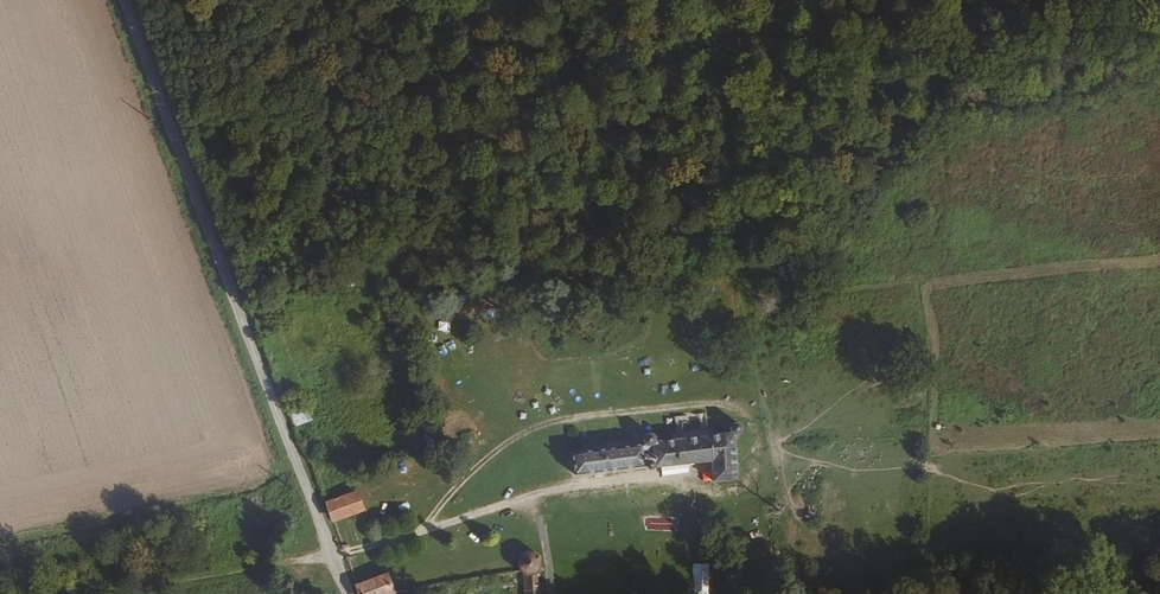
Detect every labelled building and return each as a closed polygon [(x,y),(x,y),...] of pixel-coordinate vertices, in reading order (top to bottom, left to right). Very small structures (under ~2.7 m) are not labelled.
[(572,452),(574,474),(654,464),(654,466),(711,460),(712,481),(736,478),(733,434),(735,435),(737,435),(738,434),(740,433),(740,432),(741,430),(741,429),(740,427),(739,426),(738,425),(736,425),(735,425),(734,426),(732,426),(731,428),(731,429),(731,431),(731,432),(732,434),(652,443),(653,441),(653,439),(653,437),(652,436),(651,435),(649,434),(647,434),(645,434),(643,436),(643,438),(643,440),(644,442),(646,444),(572,452)] [(363,510),(356,491),(327,502),(333,520),(363,510)] [(656,521),(657,533),(690,528),(688,516),(656,521)] [(541,561),(541,558),(539,556),(537,554),(535,553),(533,552),(530,552),(527,552),(523,554),(521,556),(519,559),(518,562),(519,565),(520,568),(520,569),(522,572),(524,593),(538,593),(536,573),(538,572),(539,571),(540,569),(541,568),(541,566),(542,564),(542,562),(541,561)] [(360,593),(386,593),(391,592),(385,573),(356,584),(360,593)]
